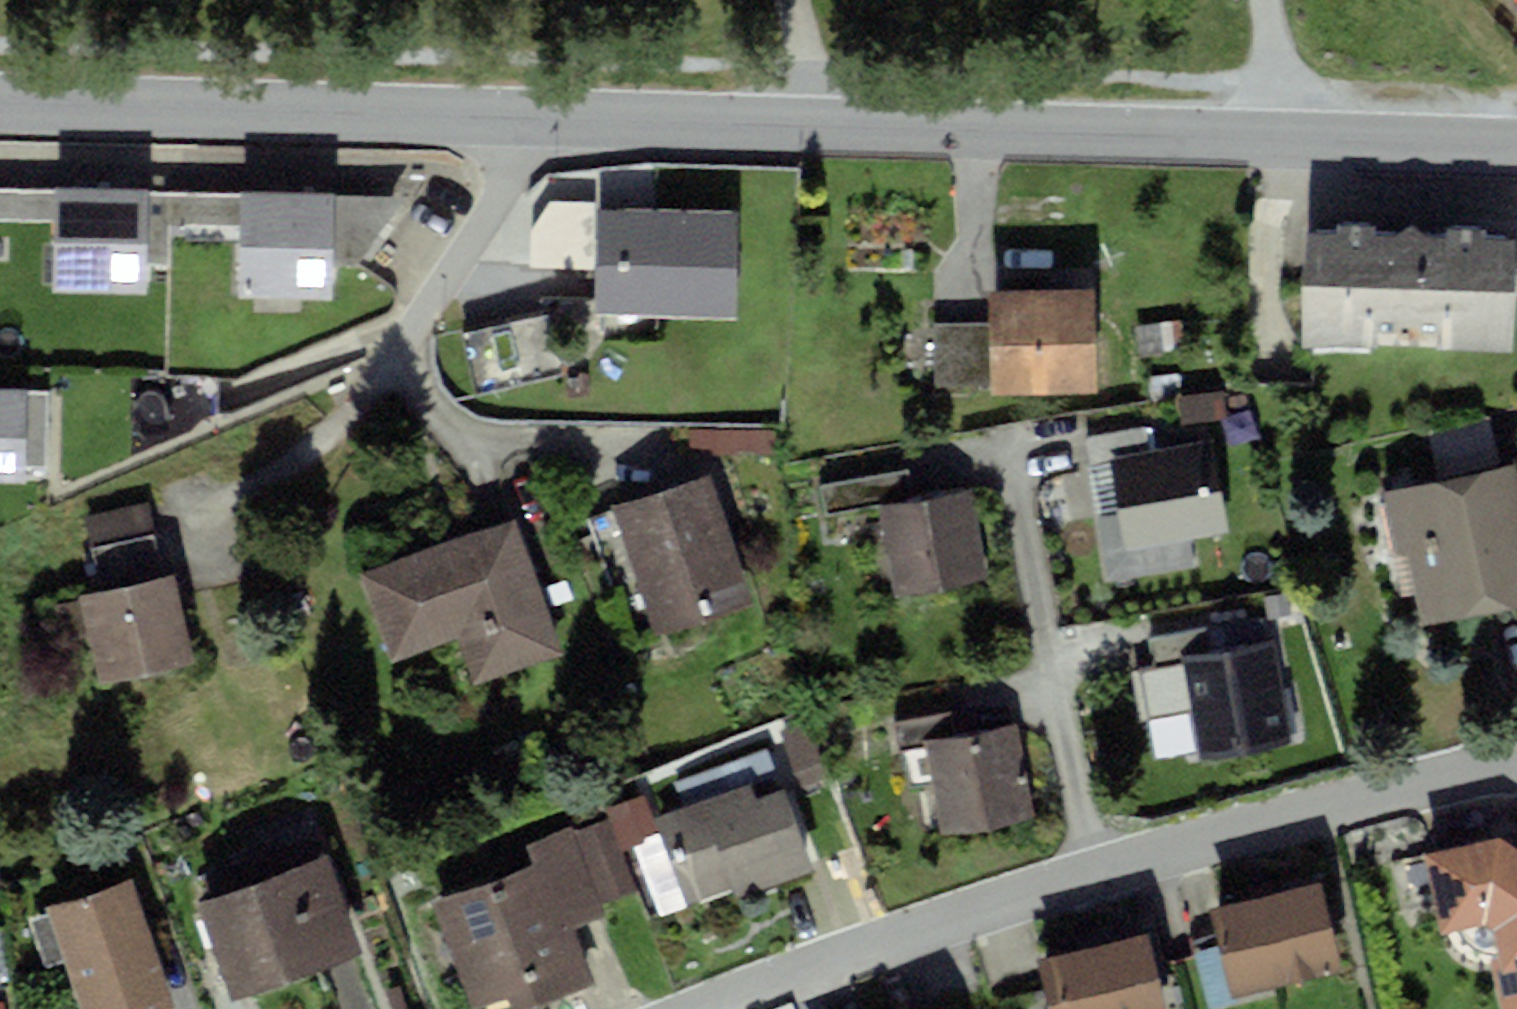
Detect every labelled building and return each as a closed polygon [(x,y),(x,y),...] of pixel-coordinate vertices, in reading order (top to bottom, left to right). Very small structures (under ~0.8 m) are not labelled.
[(54,190),(0,190),(0,219),(54,220),(54,190)] [(150,192),(54,190),(54,220),(52,288),(148,291),(150,192)] [(243,224),(243,194),(171,194),(171,224),(243,224)] [(408,195),(243,194),(243,224),(242,297),(329,298),(329,260),(358,260),(408,195)] [(530,229),(529,271),(596,272),(597,202),(549,201),(530,229)] [(741,211),(601,210),(600,313),(740,314),(741,211)] [(1333,231),(1306,230),(1304,342),(1512,346),(1514,235),(1485,235),(1486,226),(1447,226),(1447,234),(1422,233),(1410,225),(1399,233),(1376,233),(1377,220),(1334,219),(1333,231)] [(1093,289),(989,292),(990,322),(993,393),(1097,390),(1093,289)] [(553,313),(463,335),(478,398),(568,376),(553,313)] [(993,393),(990,322),(933,324),(936,395),(993,393)] [(1183,324),(1133,328),(1135,354),(1185,350),(1183,324)] [(0,388),(0,479),(25,479),(26,466),(47,466),(48,395),(25,395),(25,388),(0,388)] [(1223,391),(1177,398),(1181,423),(1227,416),(1223,391)] [(1113,457),(1151,450),(1146,425),(1085,437),(1090,462),(1113,457)] [(1151,450),(1113,457),(1122,504),(1095,509),(1110,584),(1203,566),(1197,541),(1225,535),(1206,439),(1151,450)] [(883,506),(915,501),(909,470),(822,485),(827,516),(883,506)] [(1390,498),(1420,629),(1516,607),(1516,500),(1510,470),(1390,498)] [(710,480),(617,509),(655,631),(748,603),(710,480)] [(915,501),(883,506),(899,600),(988,586),(973,491),(915,501)] [(87,518),(102,592),(162,580),(147,506),(87,518)] [(516,518),(359,575),(391,663),(458,638),(475,685),(565,653),(516,518)] [(102,592),(81,597),(100,683),(194,663),(176,577),(162,580),(102,592)] [(1270,619),(1293,614),(1288,592),(1265,597),(1270,619)] [(1160,708),(1190,702),(1183,665),(1215,658),(1208,624),(1146,636),(1160,708)] [(1215,658),(1183,665),(1190,702),(1200,752),(1296,733),(1279,646),(1215,658)] [(923,742),(955,736),(950,711),(894,722),(898,746),(923,742)] [(955,736),(923,742),(939,836),(1034,821),(1018,726),(955,736)] [(673,784),(683,813),(750,788),(778,778),(768,749),(673,784)] [(683,813),(659,821),(689,905),(733,889),(738,897),(811,870),(784,794),(756,804),(750,788),(683,813)] [(607,808),(609,816),(620,845),(656,833),(643,796),(607,808)] [(609,816),(570,831),(596,901),(635,887),(620,845),(609,816)] [(430,901),(470,1008),(509,1008),(593,978),(574,926),(602,916),(596,901),(570,831),(526,847),(532,863),(430,901)] [(1422,856),(1439,942),(1485,933),(1500,1008),(1516,1008),(1516,850),(1502,840),(1422,856)] [(327,856),(204,899),(237,993),(360,950),(327,856)] [(47,907),(81,1008),(176,1008),(134,879),(47,907)] [(1321,882),(1215,910),(1237,996),(1343,969),(1321,882)] [(1035,967),(1048,1008),(1163,1008),(1141,935),(1035,967)]
